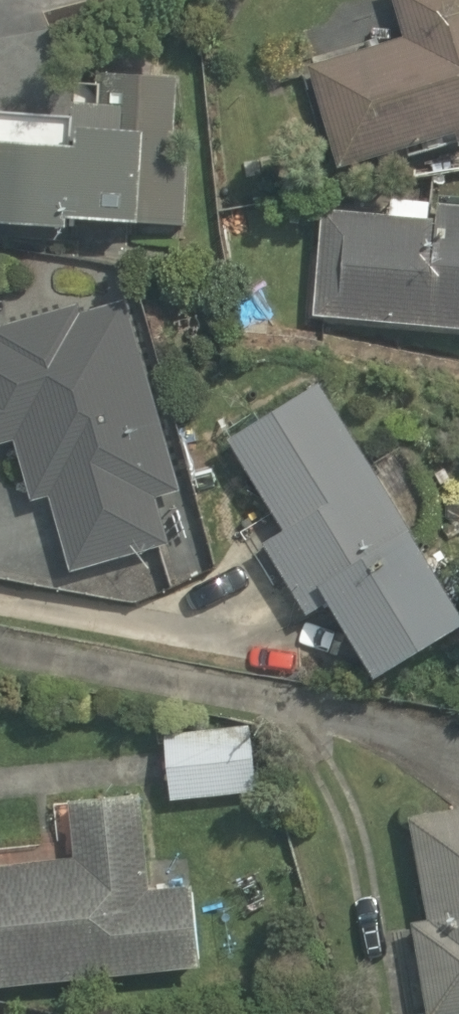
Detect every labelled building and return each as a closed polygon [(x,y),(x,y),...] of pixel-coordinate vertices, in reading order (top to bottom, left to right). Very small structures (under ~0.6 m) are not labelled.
[(408,20),(301,49),(330,162),(458,128),(458,0),(402,0),(408,20)] [(73,230),(75,216),(189,228),(205,68),(74,55),(64,144),(0,137),(0,222),(73,230)] [(318,204),(309,313),(458,326),(458,193),(430,191),(428,213),(318,204)] [(195,495),(130,285),(0,325),(0,461),(7,459),(25,515),(46,508),(66,572),(180,536),(170,502),(195,495)] [(265,543),(305,618),(331,605),(366,672),(458,622),(458,589),(338,363),(206,434),(225,468),(237,462),(277,536),(265,543)] [(160,724),(167,796),(258,788),(251,716),(160,724)] [(196,885),(154,887),(152,862),(162,861),(158,785),(68,791),(71,849),(0,853),(0,982),(201,970),(196,885)] [(412,918),(434,1013),(458,1013),(458,795),(406,808),(430,914),(412,918)]
